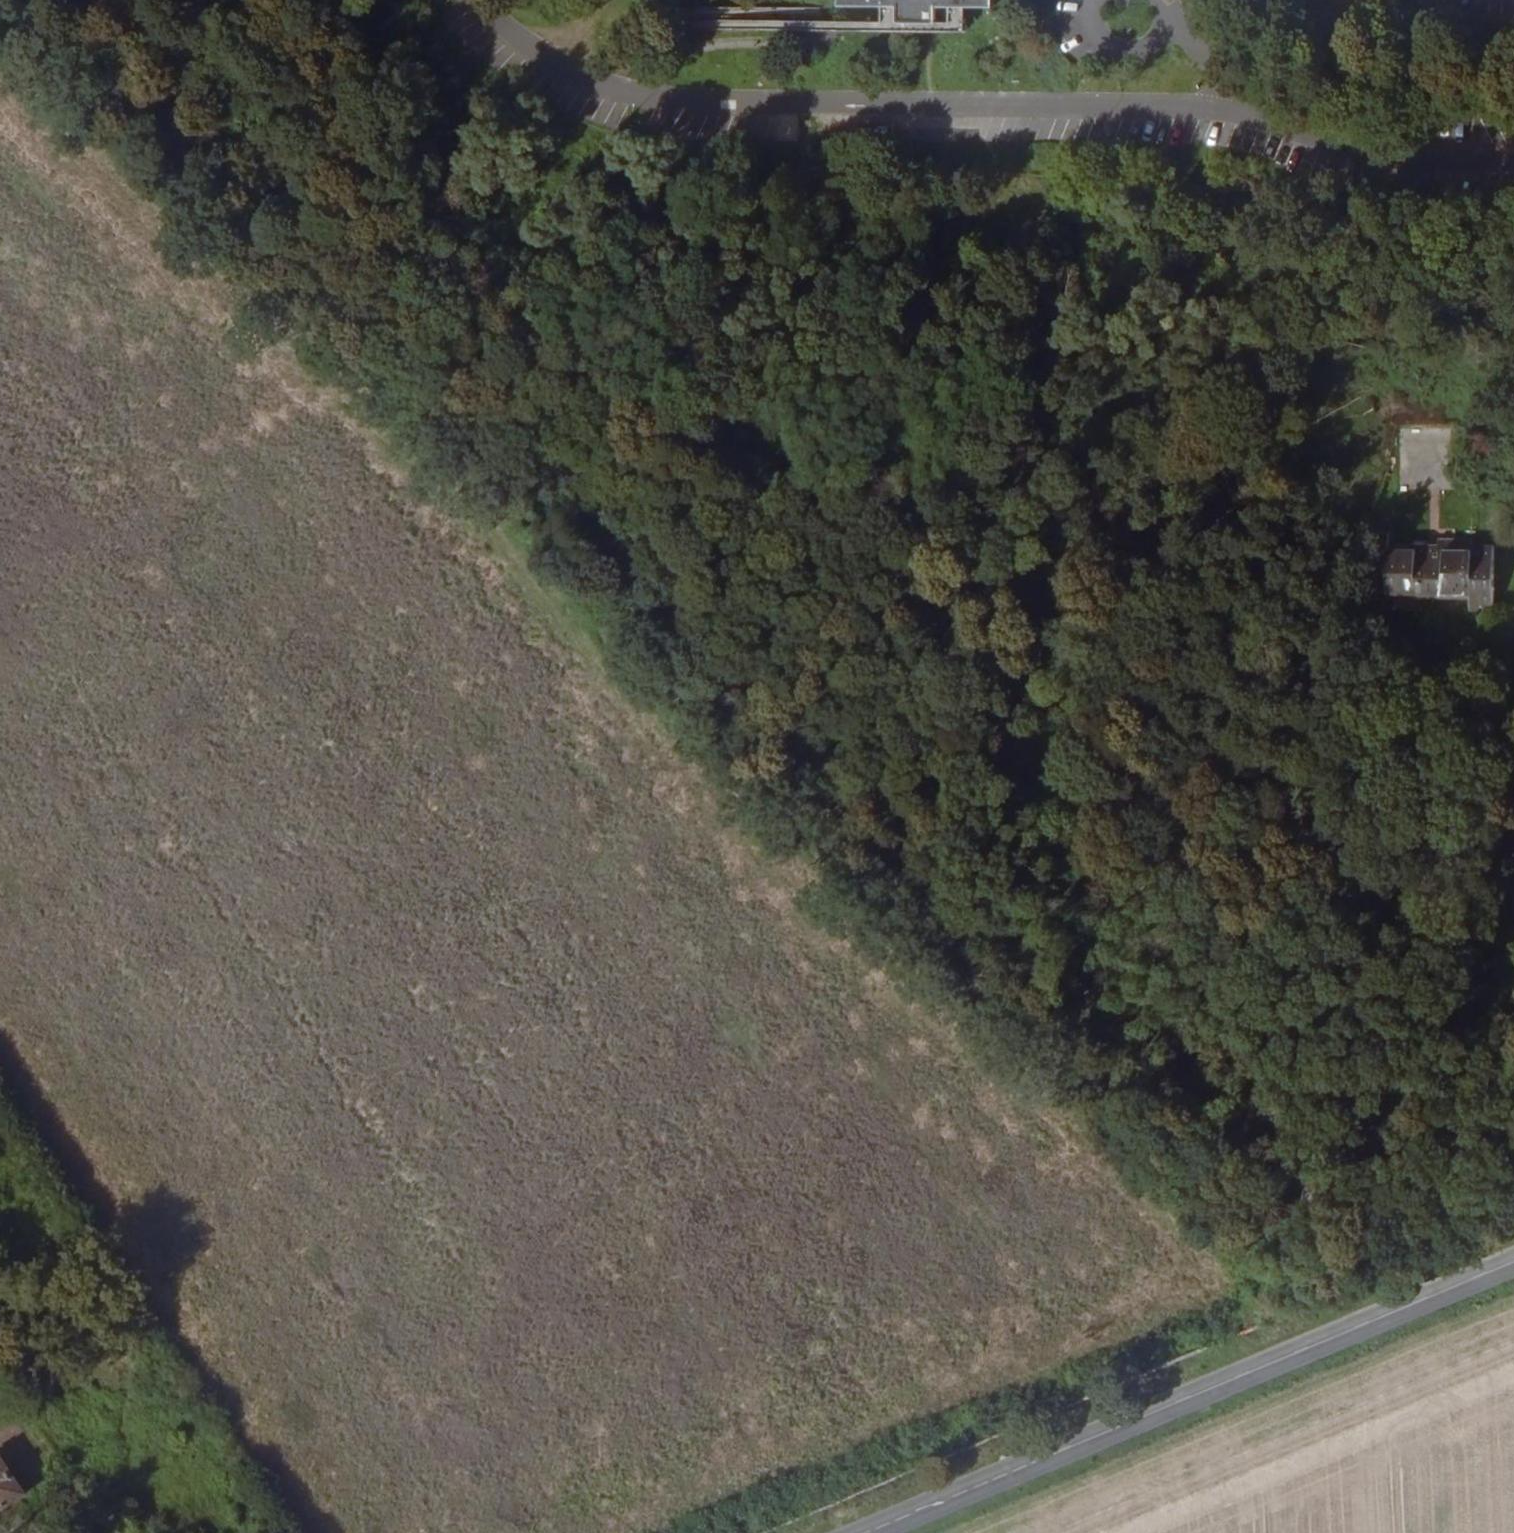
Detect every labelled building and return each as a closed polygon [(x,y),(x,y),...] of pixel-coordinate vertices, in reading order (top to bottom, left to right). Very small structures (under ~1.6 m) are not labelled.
[(1493,566),(1477,561),(1473,548),(1441,550),(1438,558),(1400,562),(1399,547),(1379,547),(1382,612),(1475,615),(1479,628),(1489,629),(1493,566)] [(22,1507),(0,1470),(0,1520),(22,1507)]
